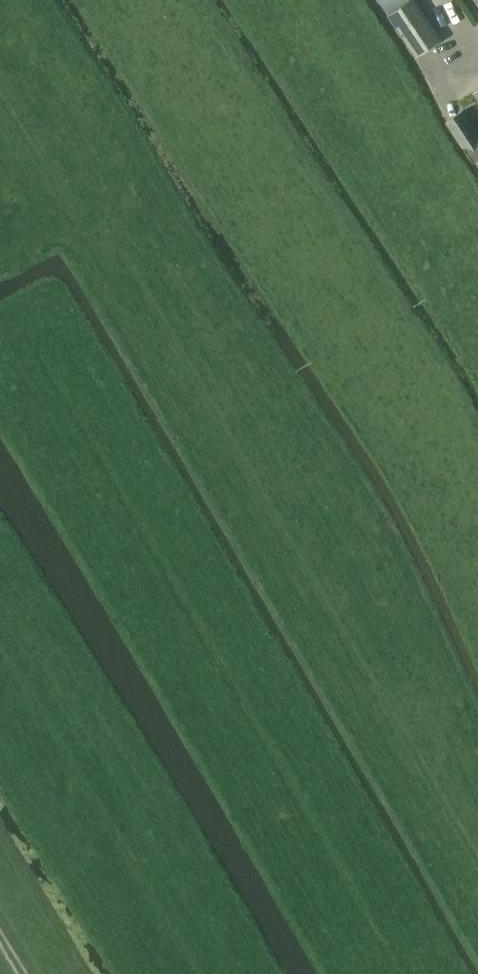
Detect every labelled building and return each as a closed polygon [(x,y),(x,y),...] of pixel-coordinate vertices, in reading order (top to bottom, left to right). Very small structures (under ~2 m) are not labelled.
[(388,13),(397,7),(407,0),(380,0),(388,13)] [(440,38),(415,0),(407,0),(397,7),(388,13),(415,54),(440,38)] [(463,110),(447,120),(474,162),(477,159),(477,134),(463,110)]
